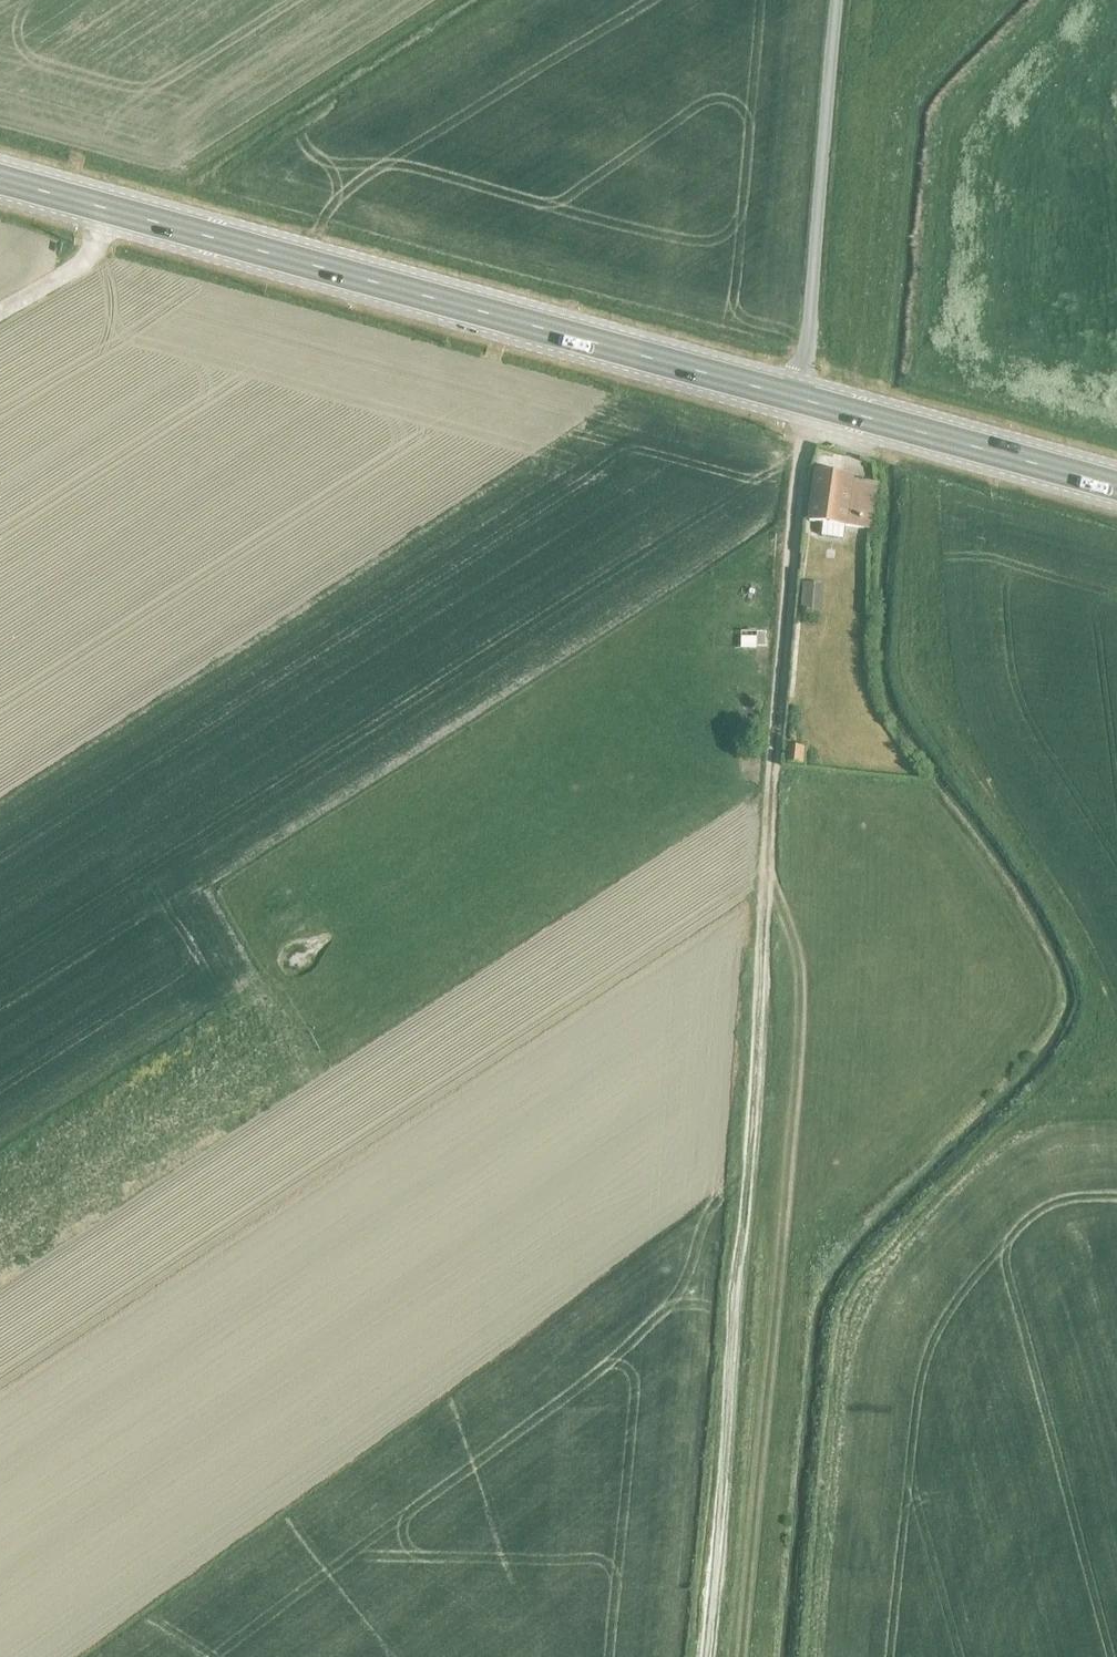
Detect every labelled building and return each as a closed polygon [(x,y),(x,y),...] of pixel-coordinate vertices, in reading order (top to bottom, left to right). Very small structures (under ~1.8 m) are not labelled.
[(841,475),(818,472),(811,522),(825,524),(847,527),(872,530),(879,484),(841,478),(841,475)] [(847,527),(825,524),(823,537),(845,540),(847,527)] [(824,586),(804,585),(802,611),(822,613),(824,586)] [(808,748),(790,747),(789,763),(806,765),(808,748)]
